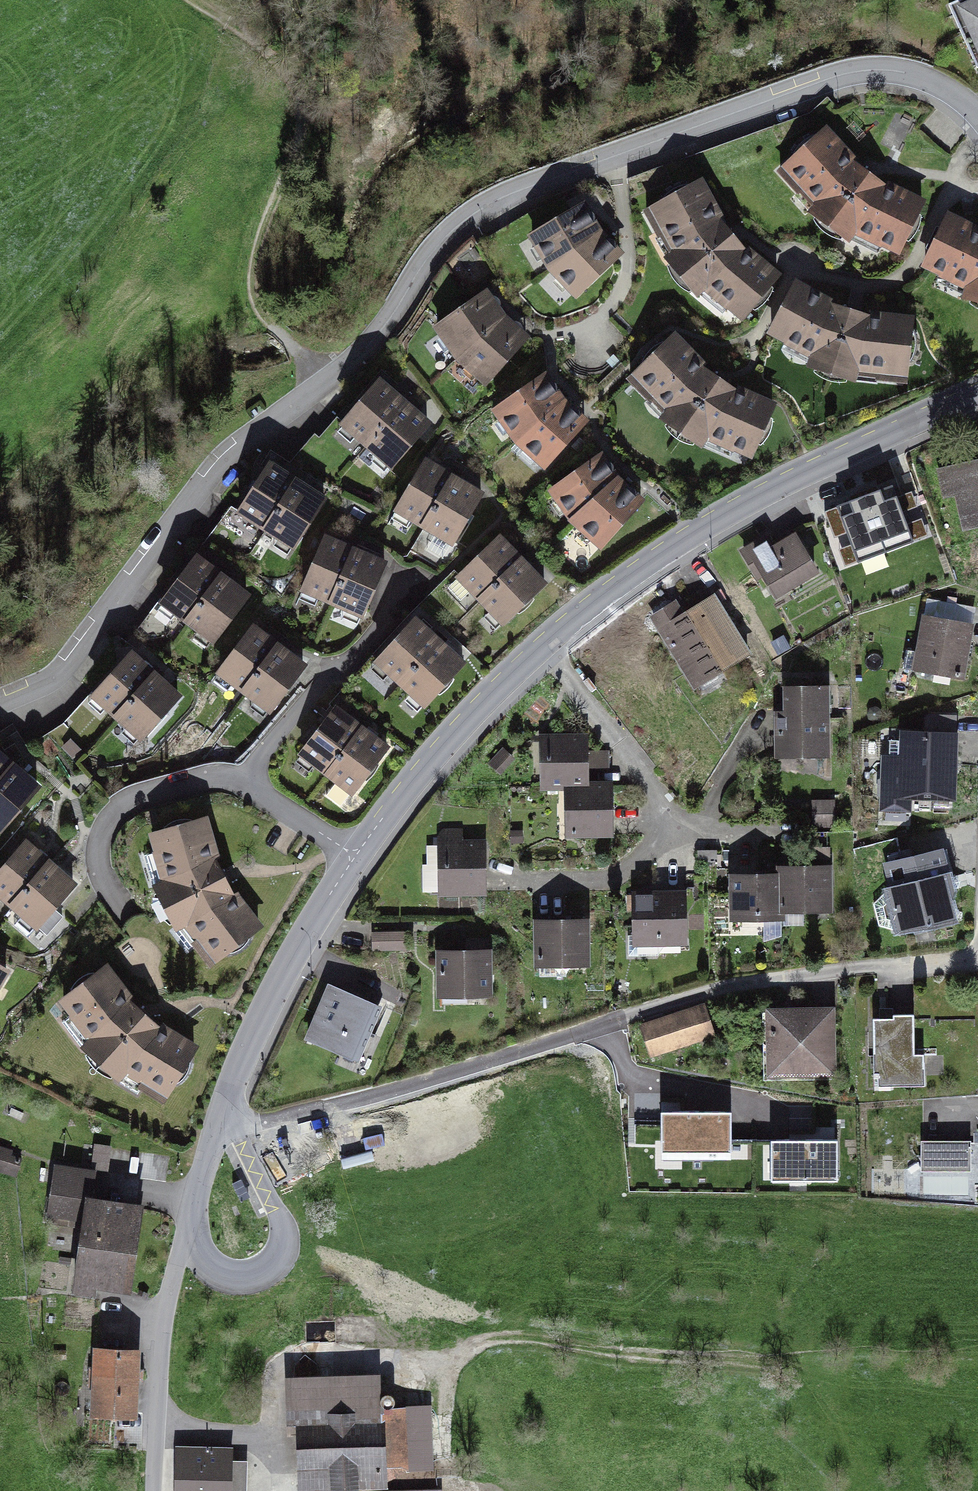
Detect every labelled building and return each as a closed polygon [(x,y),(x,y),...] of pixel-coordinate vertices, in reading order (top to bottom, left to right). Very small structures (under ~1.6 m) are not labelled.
[(949,9),(977,75),(977,0),(969,0),(949,9)] [(902,255),(925,199),(867,171),(834,128),(782,173),(832,226),(902,255)] [(701,183),(652,210),(684,272),(744,316),(779,276),(731,239),(701,183)] [(584,209),(532,237),(552,268),(599,232),(584,209)] [(926,266),(977,290),(977,232),(950,217),(926,266)] [(616,251),(599,232),(552,268),(577,294),(616,251)] [(853,311),(800,286),(770,332),(830,366),(906,380),(914,322),(853,311)] [(484,295),(437,326),(460,357),(501,315),(484,295)] [(521,338),(501,315),(460,357),(486,382),(521,338)] [(673,340),(633,378),(689,431),(751,455),(775,407),(718,379),(673,340)] [(541,380),(496,412),(518,441),(561,401),(541,380)] [(375,382),(340,424),(363,443),(398,401),(375,382)] [(424,422),(398,401),(363,443),(389,464),(424,422)] [(580,424),(561,401),(518,441),(548,464),(580,424)] [(431,460),(398,507),(422,524),(456,478),(431,460)] [(599,461),(554,492),(575,521),(617,482),(599,461)] [(269,465),(240,513),(265,529),(294,481),(269,465)] [(965,468),(974,528),(977,528),(977,465),(965,468)] [(483,497),(456,478),(422,524),(449,543),(483,497)] [(323,498),(294,481),(265,529),(293,546),(323,498)] [(635,502),(617,482),(575,521),(603,544),(635,502)] [(855,565),(908,543),(891,502),(838,524),(855,565)] [(504,536),(459,578),(479,600),(524,557),(504,536)] [(757,550),(785,601),(830,577),(808,537),(784,550),(778,538),(757,550)] [(328,539),(307,590),(334,601),(355,550),(328,539)] [(385,563),(355,550),(334,601),(364,613),(385,563)] [(196,557),(162,604),(187,621),(220,575),(196,557)] [(547,580),(524,557),(479,600),(502,623),(547,580)] [(247,594),(220,575),(187,621),(214,640),(247,594)] [(682,604),(654,621),(699,692),(755,656),(720,601),(692,619),(682,604)] [(928,616),(919,669),(965,677),(974,624),(928,616)] [(416,618),(375,664),(397,684),(438,638),(416,618)] [(254,628),(220,675),(245,692),(278,646),(254,628)] [(463,660),(438,638),(397,684),(422,706),(463,660)] [(305,665),(278,646),(245,692),(272,711),(305,665)] [(126,659),(93,705),(117,722),(151,676),(126,659)] [(178,695),(151,676),(117,722),(144,742),(178,695)] [(834,690),(793,689),(792,756),(832,757),(834,690)] [(335,710),(302,756),(327,774),(360,727),(335,710)] [(387,747),(360,727),(327,774),(354,793),(387,747)] [(889,758),(888,798),(958,800),(960,736),(906,734),(905,758),(889,758)] [(598,742),(552,742),(552,790),(578,790),(599,790),(598,742)] [(11,766),(0,758),(0,780),(11,766)] [(11,766),(0,780),(0,828),(4,831),(38,785),(11,766)] [(599,790),(578,790),(578,836),(624,836),(624,790),(599,790)] [(219,961),(259,924),(219,877),(206,820),(154,835),(168,907),(219,961)] [(0,873),(0,895),(14,907),(51,864),(26,843),(0,873)] [(451,847),(450,892),(498,893),(498,848),(451,847)] [(895,867),(910,938),(966,926),(951,855),(895,867)] [(74,884),(51,864),(14,907),(37,927),(74,884)] [(784,868),(784,876),(785,912),(834,910),(833,867),(784,868)] [(735,877),(736,920),(785,919),(785,912),(784,876),(735,877)] [(635,895),(635,946),(686,946),(686,895),(635,895)] [(540,924),(541,969),(594,969),(593,923),(540,924)] [(404,945),(404,927),(372,926),(372,945),(404,945)] [(445,955),(445,1000),(498,1000),(498,955),(445,955)] [(140,1017),(105,970),(58,1003),(99,1062),(165,1102),(198,1048),(140,1017)] [(385,1010),(336,988),(314,1038),(362,1060),(385,1010)] [(645,1026),(655,1056),(716,1036),(706,1006),(645,1026)] [(840,1011),(776,1011),(775,1075),(839,1076),(840,1011)] [(915,1019),(875,1021),(877,1089),(925,1088),(924,1055),(916,1056),(915,1019)] [(731,1112),(662,1112),(662,1152),(731,1151),(731,1112)] [(92,1163),(110,1164),(111,1141),(94,1140),(92,1163)] [(840,1140),(770,1141),(771,1180),(840,1179),(840,1140)] [(974,1143),(926,1143),(926,1173),(974,1173),(974,1143)] [(60,1284),(128,1292),(140,1188),(72,1181),(60,1284)] [(97,1354),(95,1414),(132,1415),(134,1356),(97,1354)] [(298,1381),(301,1490),(367,1490),(393,1490),(390,1379),(298,1381)] [(181,1452),(182,1490),(244,1490),(243,1452),(181,1452)]
